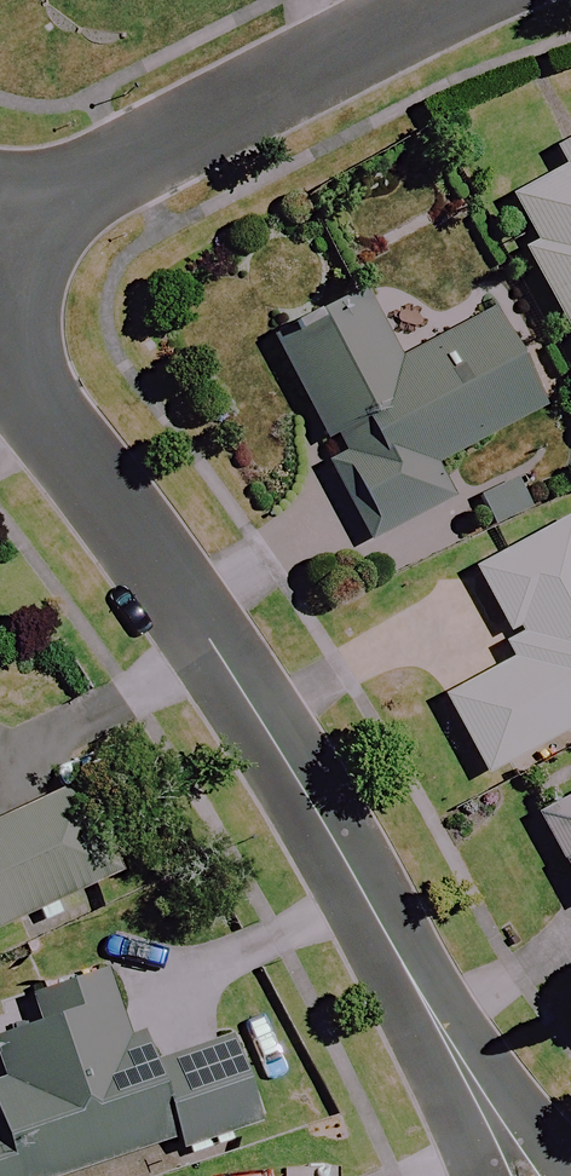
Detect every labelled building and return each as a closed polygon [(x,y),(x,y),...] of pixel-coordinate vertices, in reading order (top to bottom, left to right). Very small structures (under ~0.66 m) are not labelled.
[(514,199),(537,244),(527,250),(570,334),(570,169),(514,199)] [(402,362),(371,301),(282,347),(339,458),(331,462),(372,543),(453,501),(435,466),(546,408),(497,313),(402,362)] [(478,571),(523,657),(446,698),(487,774),(570,730),(570,522),(478,571)] [(117,875),(77,789),(0,824),(0,929),(117,875)] [(541,812),(570,873),(570,797),(541,812)] [(154,1065),(144,1031),(131,1035),(113,975),(32,999),(41,1029),(0,1041),(0,1099),(8,1126),(0,1129),(0,1175),(71,1175),(254,1121),(230,1042),(154,1065)]
